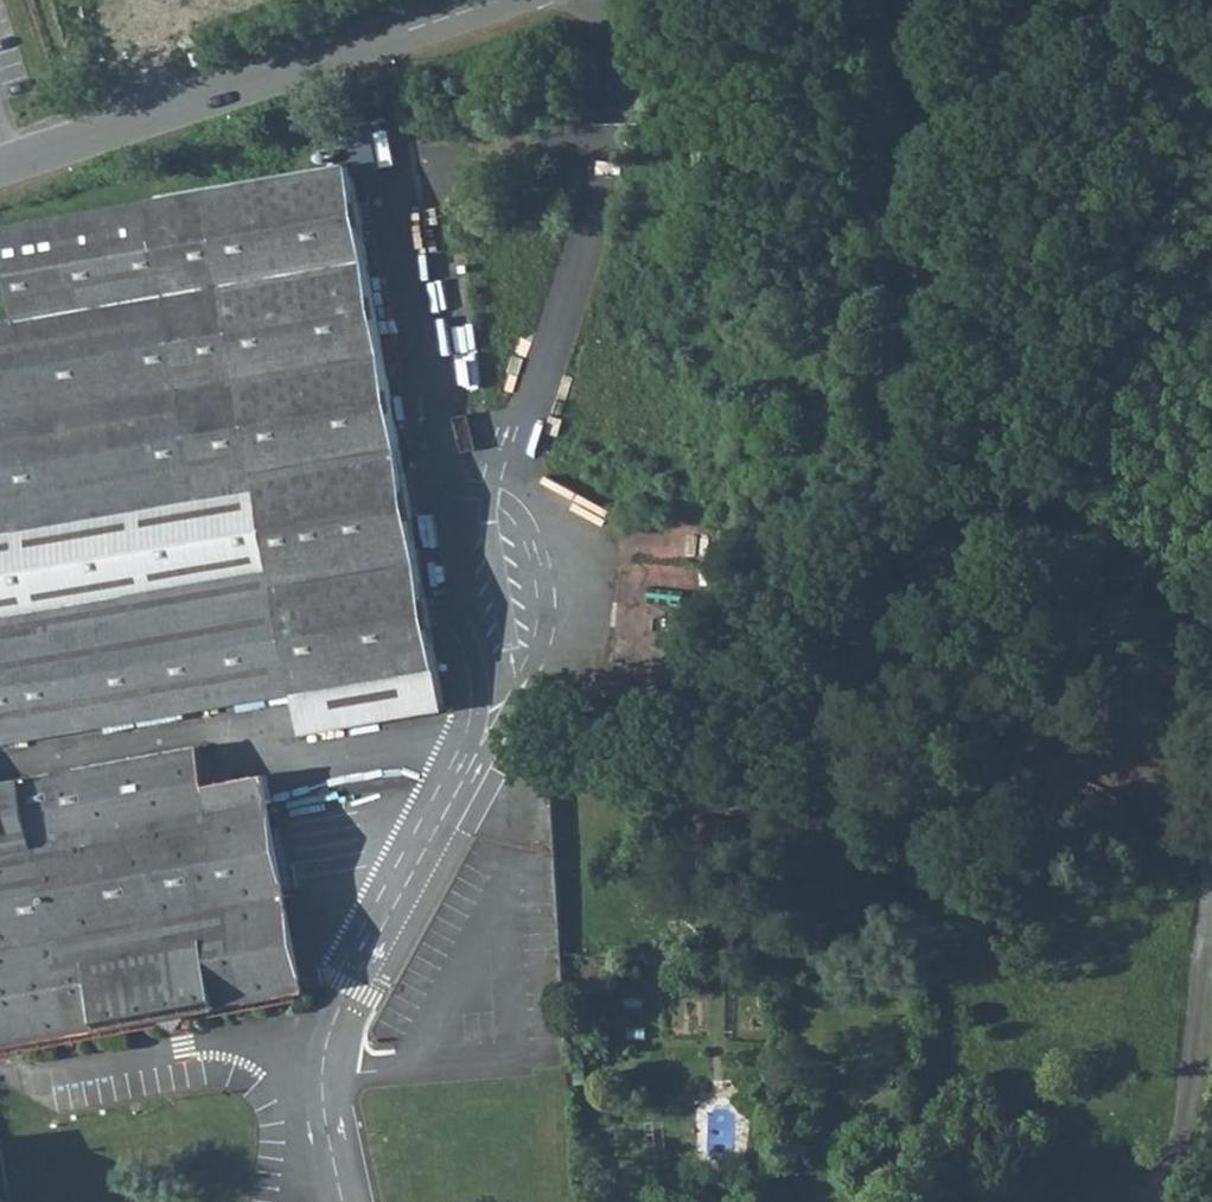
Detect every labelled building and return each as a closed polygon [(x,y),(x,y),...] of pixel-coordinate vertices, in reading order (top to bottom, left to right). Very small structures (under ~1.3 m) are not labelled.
[(380,130),(352,134),(358,172),(386,168),(380,130)] [(297,690),(304,733),(446,707),(352,166),(2,225),(18,319),(0,322),(0,741),(297,690)] [(298,994),(280,896),(262,899),(245,810),(274,805),(268,773),(209,784),(202,747),(0,783),(0,1048),(298,994)] [(298,994),(308,992),(274,805),(245,810),(262,899),(280,896),(298,994)] [(576,1188),(577,1201),(593,1201),(592,1187),(576,1188)]
